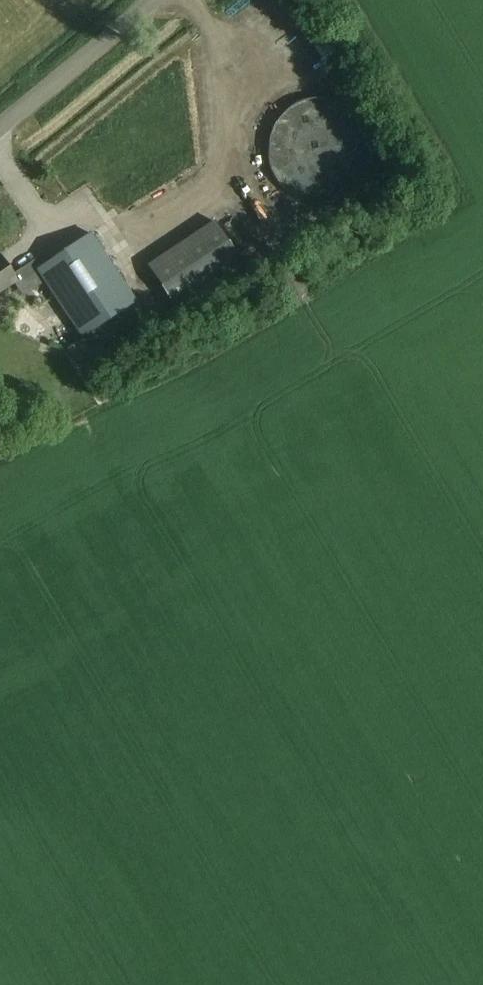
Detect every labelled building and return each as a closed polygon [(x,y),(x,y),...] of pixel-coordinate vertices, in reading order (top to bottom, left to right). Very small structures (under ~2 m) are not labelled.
[(158,259),(189,314),(244,284),(233,265),(245,258),(225,221),(158,259)] [(89,234),(40,266),(36,260),(14,275),(1,255),(0,256),(0,293),(16,283),(25,297),(47,282),(85,338),(136,304),(89,234)]
